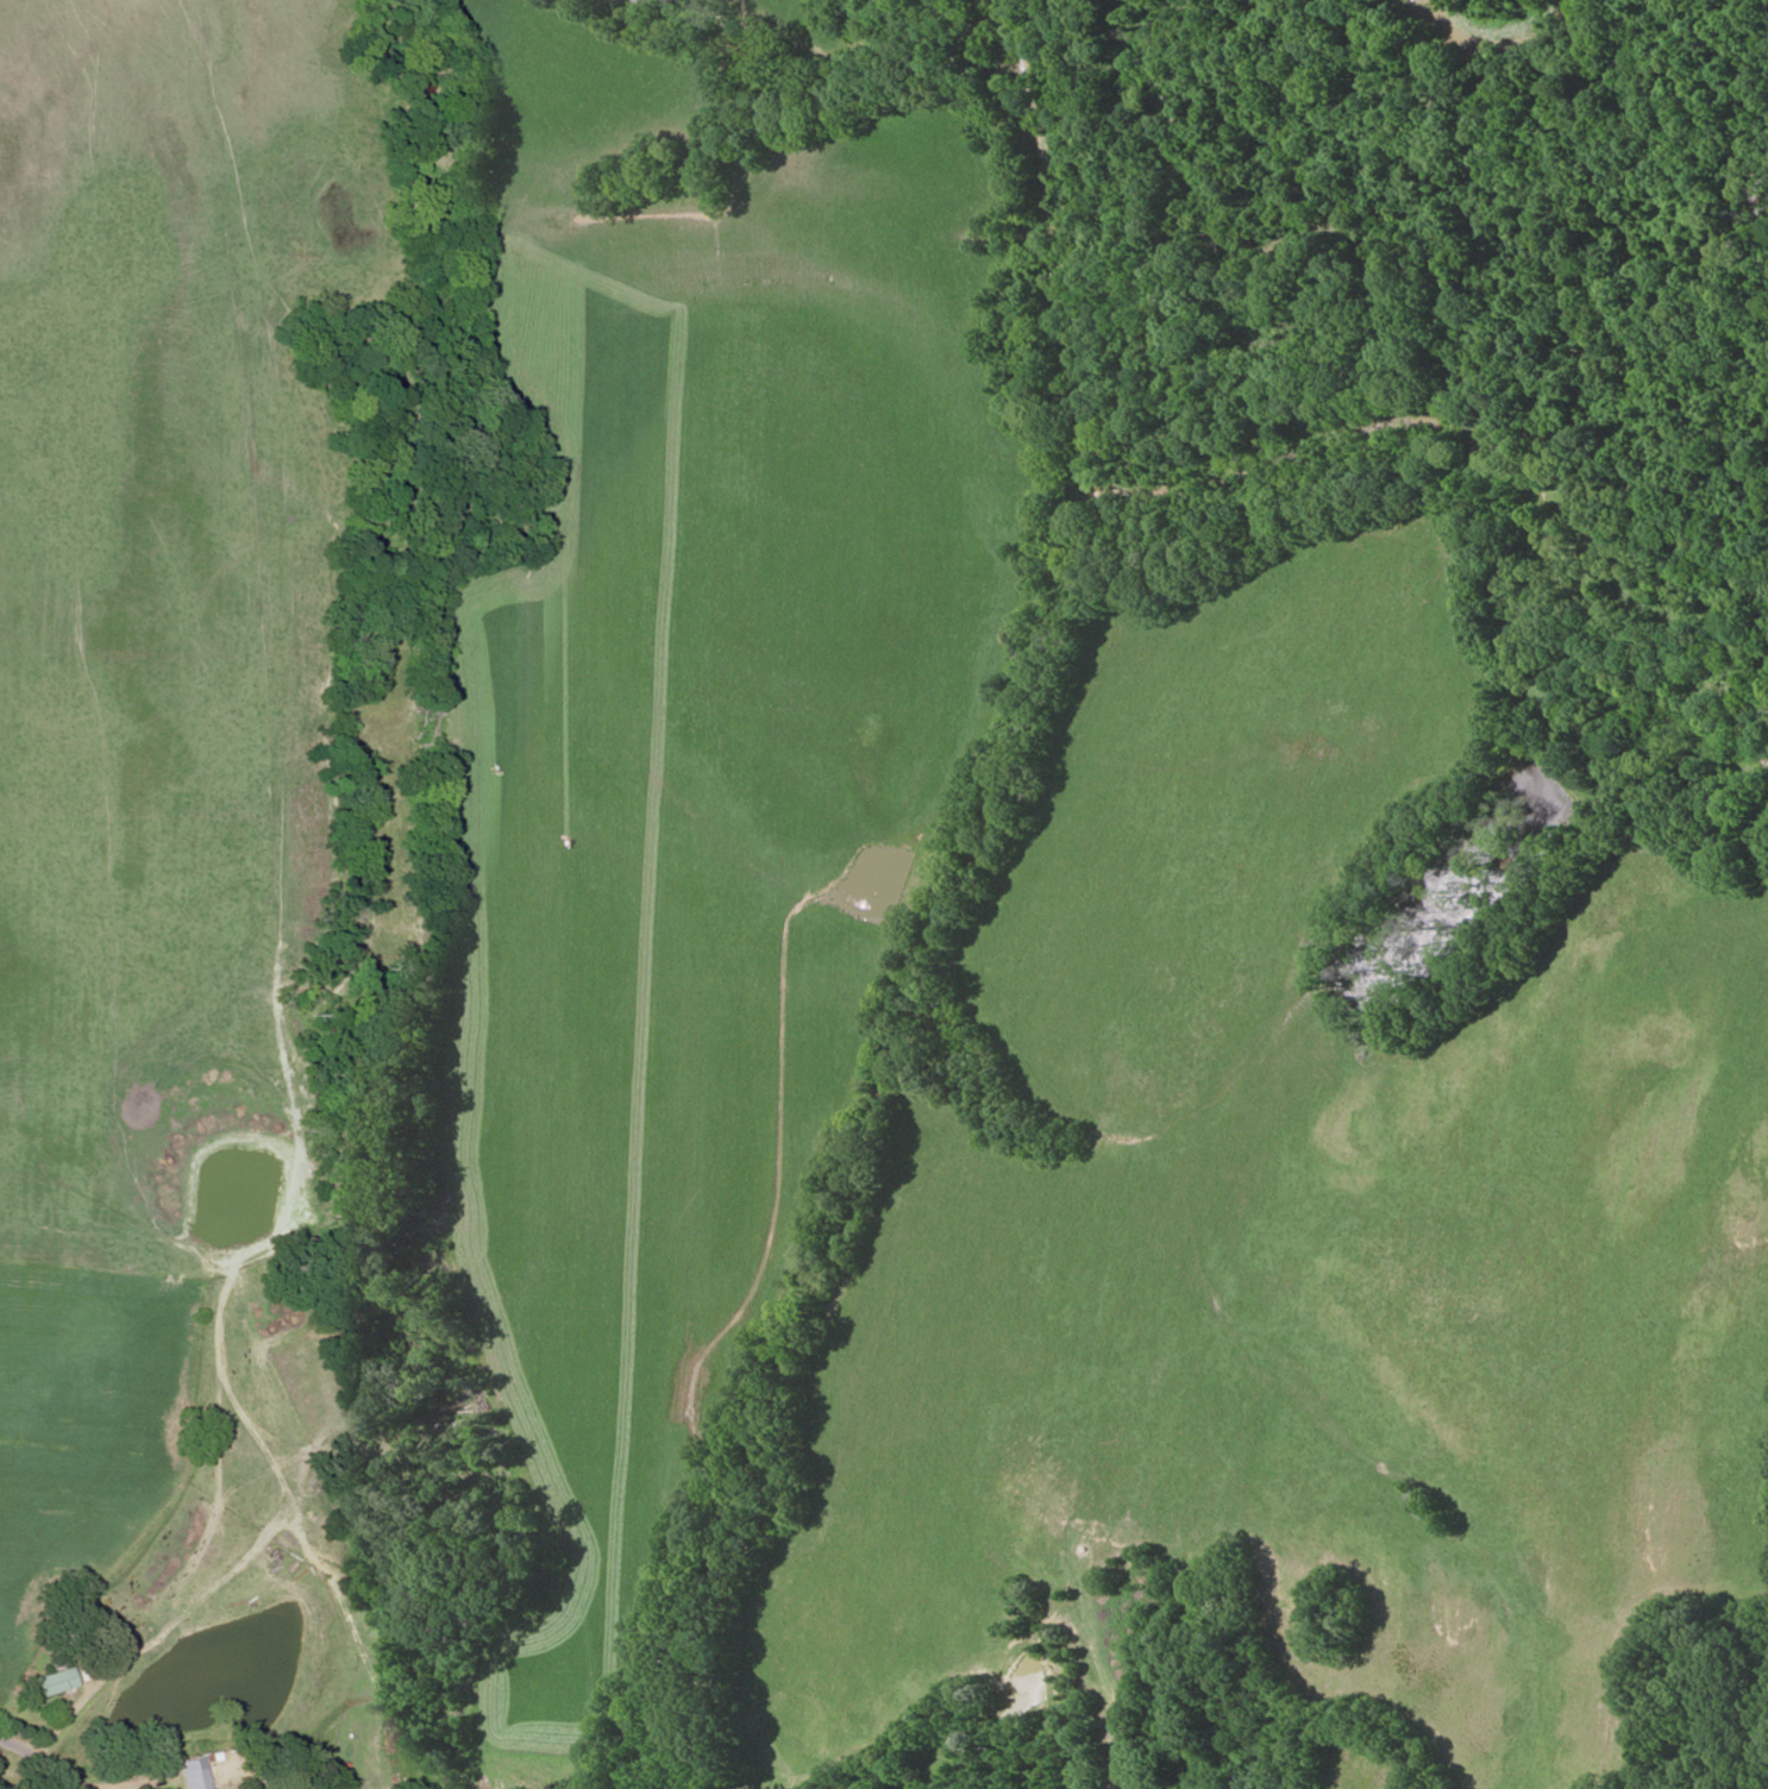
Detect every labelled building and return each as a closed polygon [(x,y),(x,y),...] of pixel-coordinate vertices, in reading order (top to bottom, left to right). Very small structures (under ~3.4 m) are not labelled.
[(40,1698),(74,1687),(68,1667),(33,1678),(40,1698)] [(181,1788),(206,1788),(202,1757),(177,1760),(181,1788)]
